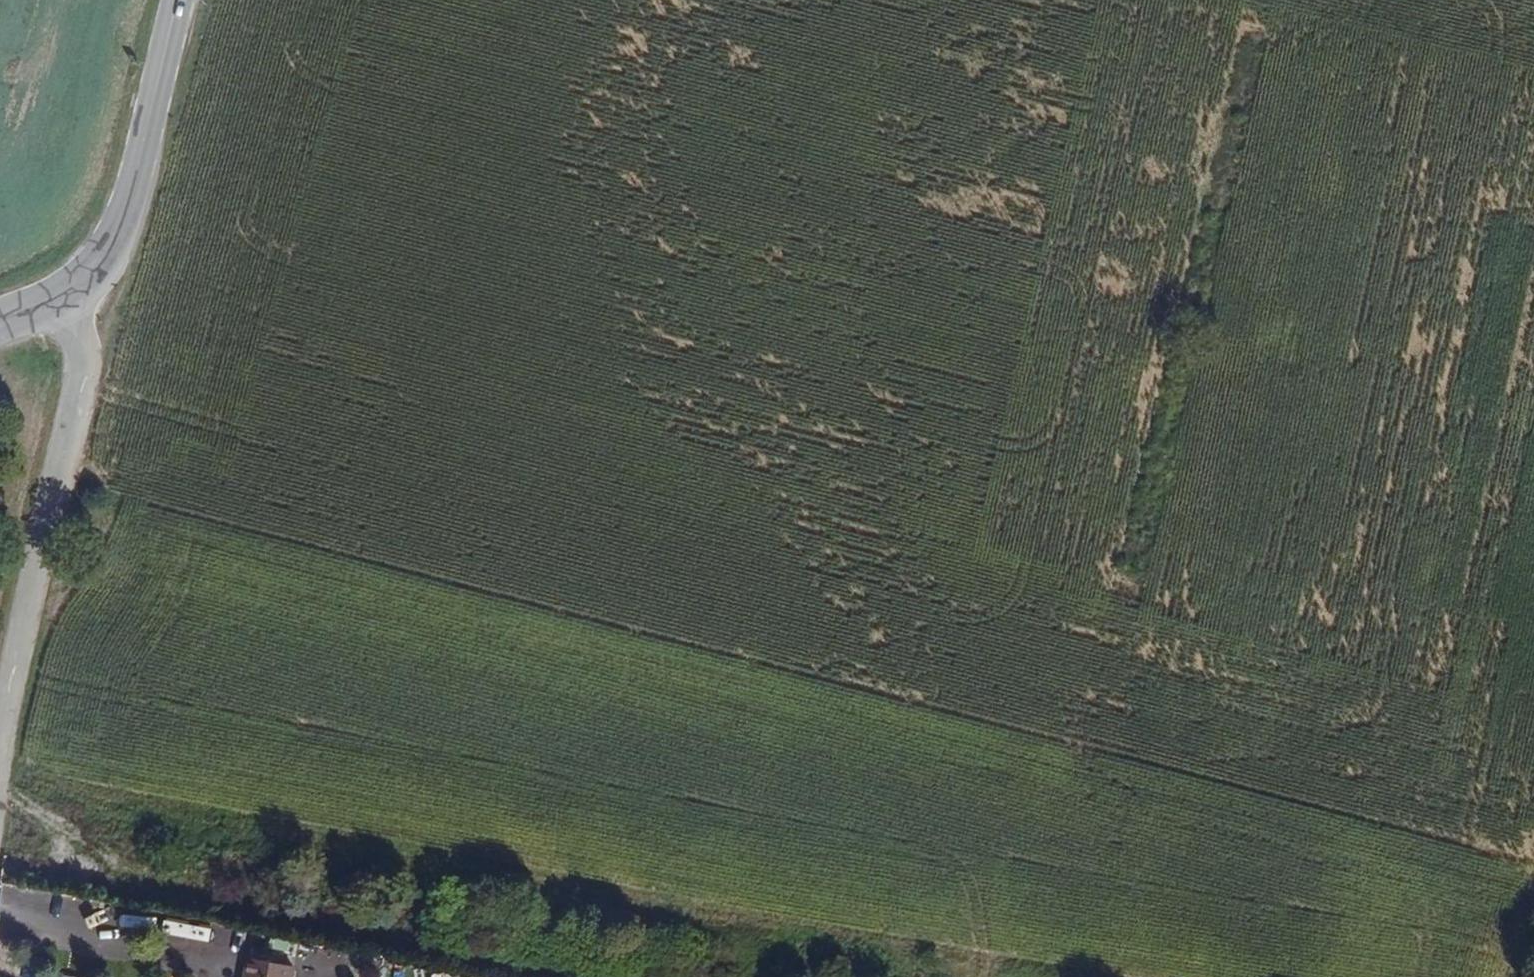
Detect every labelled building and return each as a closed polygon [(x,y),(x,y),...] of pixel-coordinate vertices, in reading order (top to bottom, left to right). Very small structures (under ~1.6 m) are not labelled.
[(138,926),(111,922),(104,975),(116,976),(131,976),(138,926)] [(301,963),(257,956),(254,976),(299,976),(301,963)]
